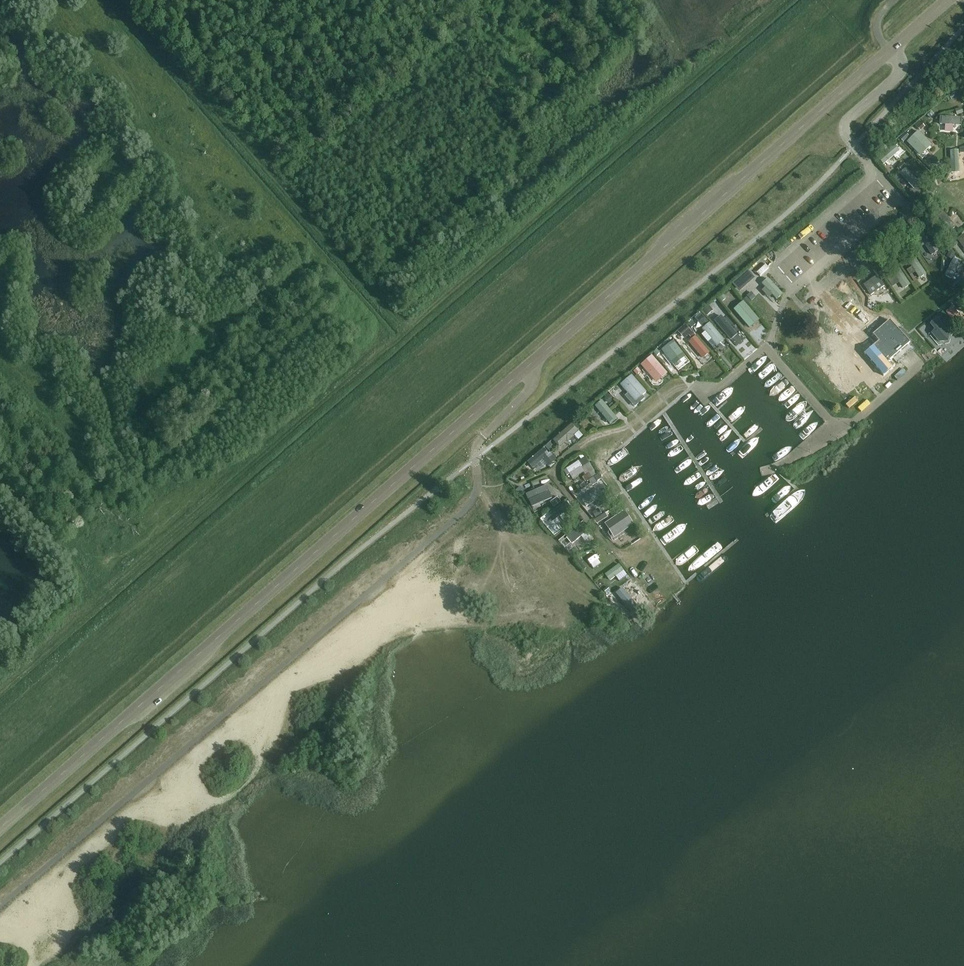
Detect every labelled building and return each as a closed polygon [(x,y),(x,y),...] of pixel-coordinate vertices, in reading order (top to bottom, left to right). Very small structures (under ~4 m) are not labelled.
[(940,131),(960,132),(961,118),(941,117),(940,131)] [(908,142),(922,155),(932,146),(918,132),(908,142)] [(883,165),(899,151),(894,145),(878,159),(883,165)] [(959,171),(958,149),(950,149),(951,172),(959,171)] [(909,167),(902,174),(917,190),(924,183),(909,167)] [(880,189),(886,193),(890,188),(883,184),(880,189)] [(950,231),(955,226),(943,212),(938,217),(937,216),(930,222),(934,228),(942,221),(950,231)] [(938,251),(927,233),(920,238),(931,255),(938,251)] [(907,260),(919,278),(925,274),(913,256),(907,260)] [(890,268),(904,289),(910,284),(897,264),(890,268)] [(754,278),(748,271),(733,284),(739,291),(743,287),(754,278)] [(863,284),(867,290),(880,281),(877,275),(863,284)] [(776,299),(784,293),(769,276),(761,283),(765,287),(763,289),(769,297),(772,295),(776,299)] [(913,285),(905,288),(907,295),(915,293),(913,285)] [(743,302),(733,310),(749,327),(758,319),(743,302)] [(717,318),(730,334),(733,333),(735,331),(736,329),(723,313),(717,318)] [(959,328),(963,324),(954,313),(950,317),(959,328)] [(928,322),(943,340),(949,334),(933,317),(928,322)] [(721,342),(723,340),(710,323),(702,330),(716,346),(719,344),(721,342)] [(895,326),(884,337),(878,342),(874,337),(868,342),(856,328),(822,357),(846,385),(864,369),(866,372),(879,361),(877,358),(883,352),(888,358),(890,356),(893,358),(913,341),(901,327),(898,330),(895,326)] [(690,341),(703,357),(705,356),(707,354),(709,352),(695,337),(690,341)] [(661,349),(678,370),(691,360),(674,339),(661,349)] [(640,362),(658,384),(669,375),(651,353),(640,362)] [(633,396),(640,396),(640,397),(646,392),(632,376),(621,385),(631,397),(633,396)] [(595,406),(607,420),(613,415),(602,401),(595,406)] [(565,453),(584,436),(573,423),(554,441),(565,453)] [(545,446),(551,453),(554,450),(551,447),(548,444),(545,446)] [(543,449),(528,462),(533,468),(543,460),(548,466),(556,460),(550,453),(548,455),(543,449)] [(584,471),(578,475),(583,481),(588,478),(584,471)] [(530,501),(542,496),(544,498),(548,497),(546,494),(549,493),(546,486),(527,494),(530,501)] [(590,504),(600,498),(603,495),(599,489),(582,500),(587,507),(590,504)] [(561,502),(557,497),(550,502),(553,507),(561,502)] [(566,501),(548,514),(552,520),(570,507),(566,501)] [(562,526),(577,513),(572,508),(557,520),(562,526)] [(611,529),(619,531),(620,532),(632,524),(624,512),(605,524),(610,530),(611,529)] [(583,524),(567,537),(572,543),(588,531),(583,524)] [(596,566),(603,575),(612,569),(606,559),(596,566)] [(619,564),(606,574),(610,580),(623,571),(619,564)] [(635,601),(621,585),(616,590),(629,606),(635,601)]
